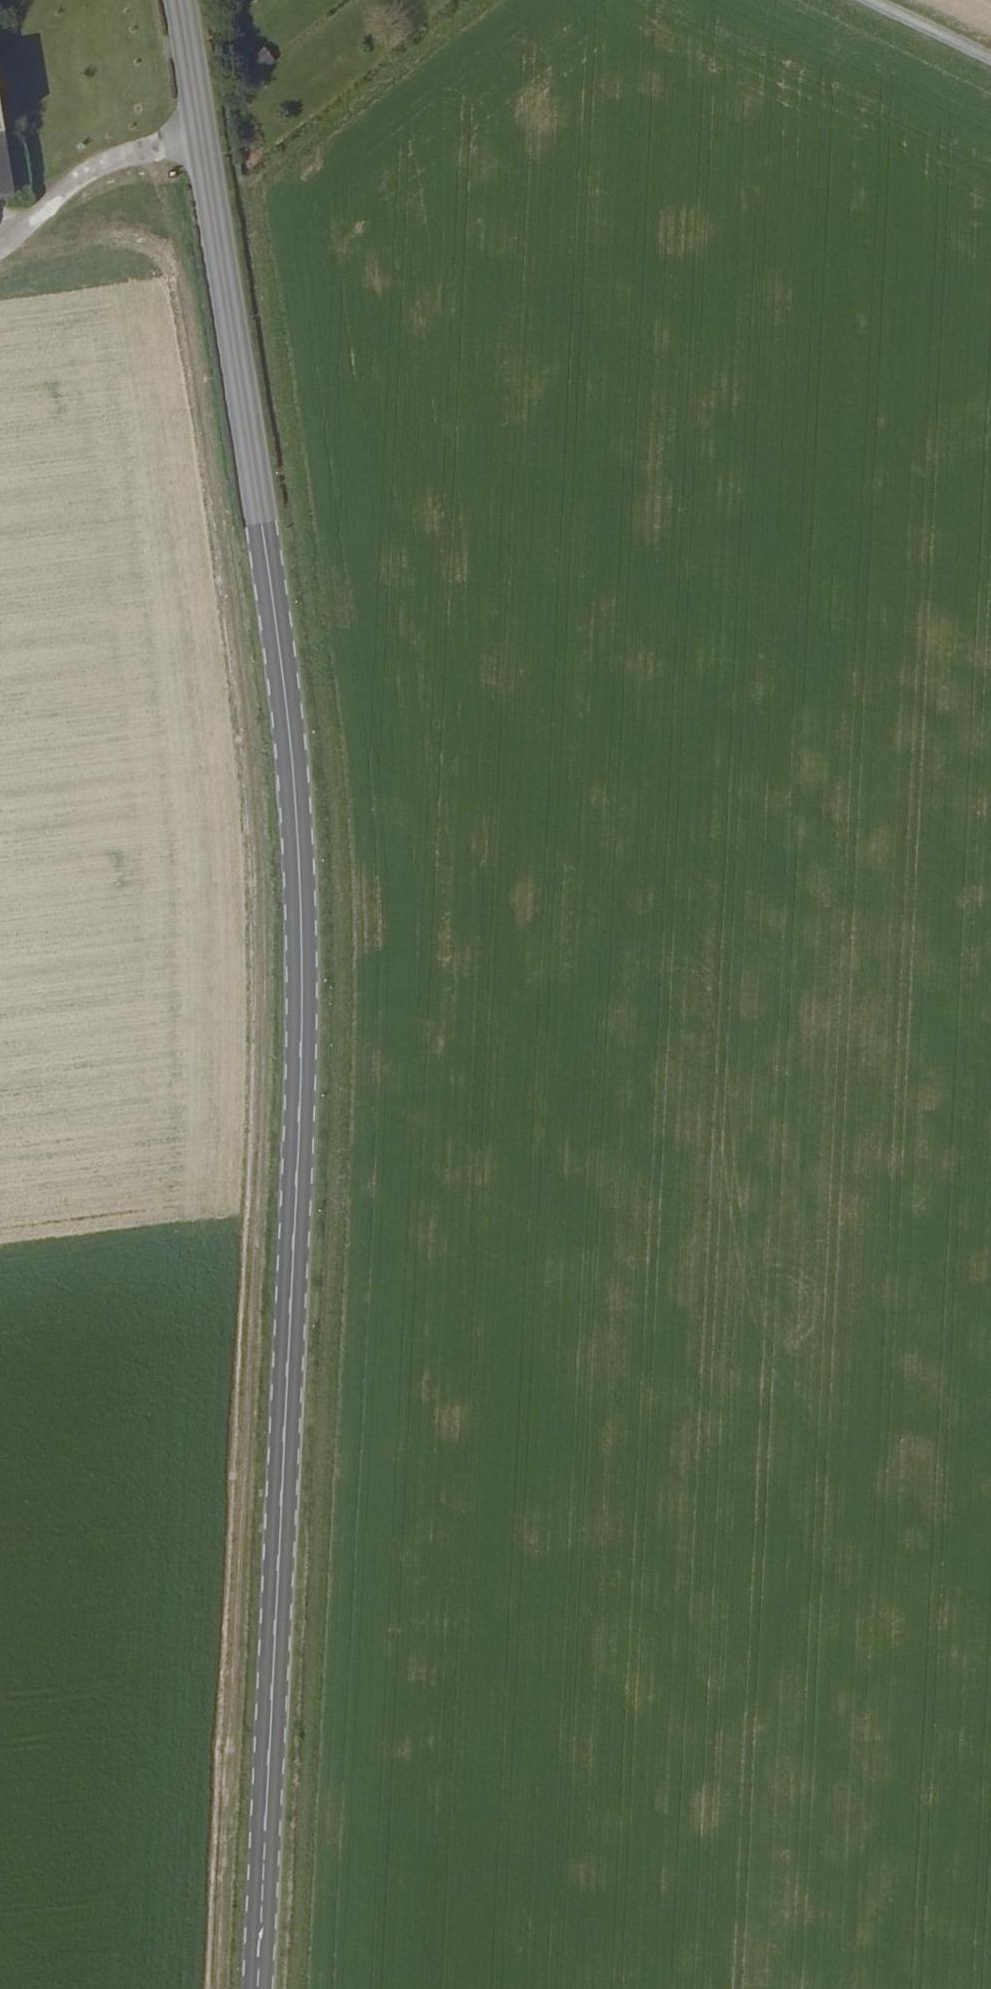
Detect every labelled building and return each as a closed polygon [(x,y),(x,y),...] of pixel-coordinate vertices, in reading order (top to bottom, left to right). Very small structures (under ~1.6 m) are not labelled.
[(265,45),(244,61),(258,78),(278,62),(265,45)] [(9,200),(0,142),(0,201),(9,200)]
